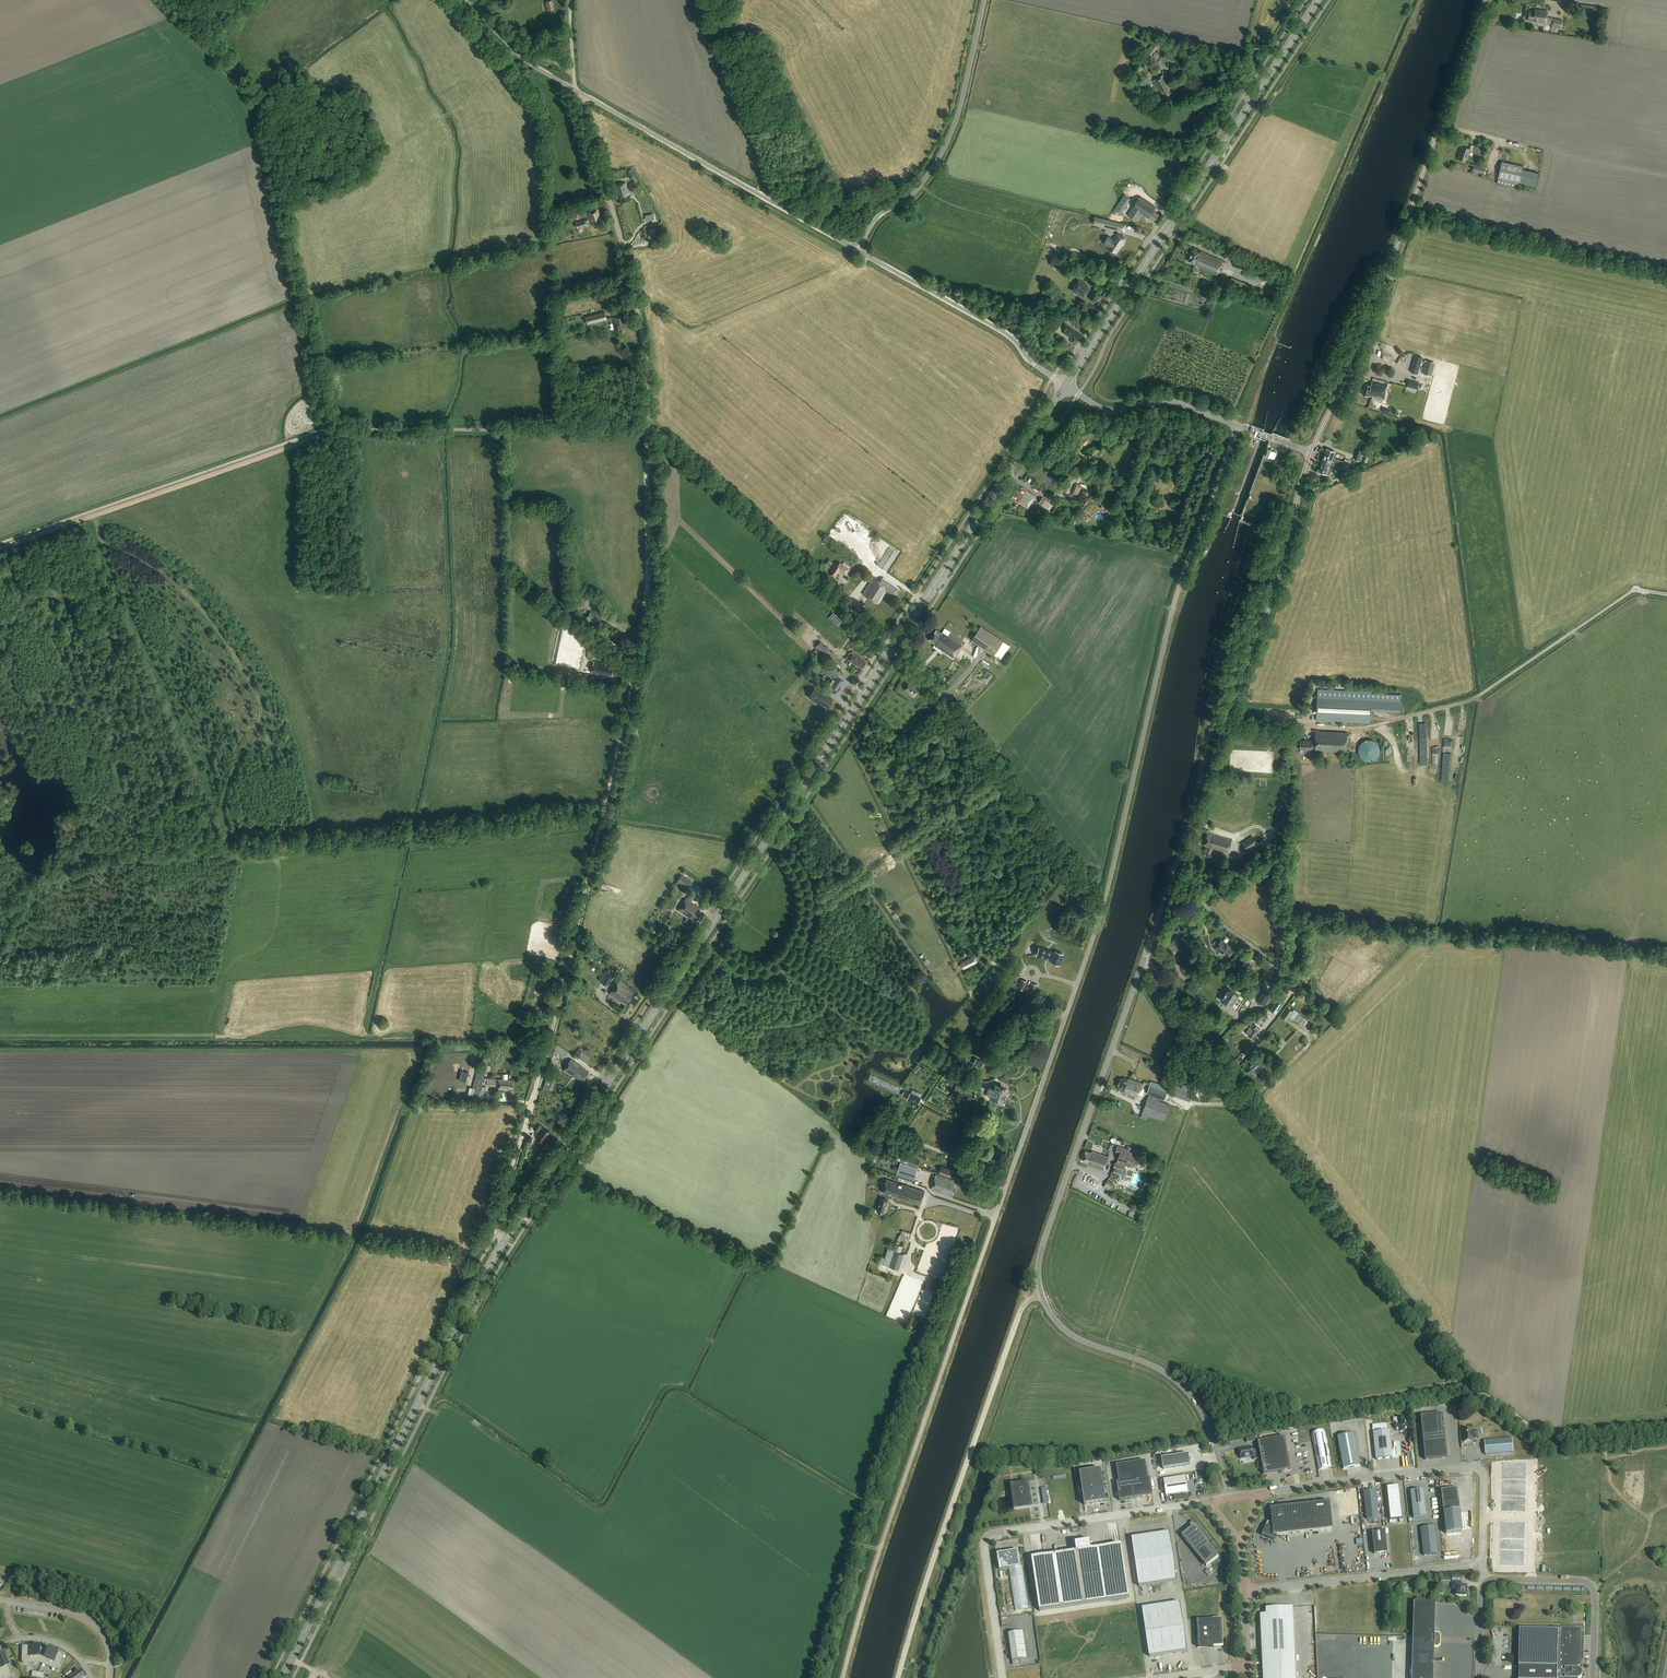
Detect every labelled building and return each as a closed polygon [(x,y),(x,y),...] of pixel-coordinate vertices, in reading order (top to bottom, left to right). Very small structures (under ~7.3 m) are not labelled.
[(552,0),(546,1),(548,11),(554,10),(552,0)] [(1529,21),(1546,24),(1546,22),(1552,23),(1551,26),(1562,28),(1563,20),(1547,17),(1548,11),(1536,9),(1535,12),(1531,11),(1529,21)] [(1161,47),(1154,41),(1146,52),(1152,56),(1155,51),(1157,52),(1161,47)] [(1166,67),(1158,52),(1156,53),(1155,52),(1151,58),(1158,71),(1166,67)] [(1164,75),(1154,81),(1158,88),(1160,87),(1165,96),(1172,92),(1169,87),(1171,86),(1164,75)] [(1467,161),(1471,149),(1463,146),(1461,151),(1462,151),(1459,158),(1467,161)] [(1502,161),(1497,183),(1518,188),(1523,166),(1502,161)] [(1474,164),(1472,172),(1485,175),(1486,167),(1474,164)] [(634,168),(627,170),(630,178),(636,176),(634,168)] [(622,202),(631,200),(626,183),(614,187),(617,195),(620,194),(622,202)] [(1124,195),(1112,213),(1114,214),(1116,211),(1121,214),(1130,199),(1124,195)] [(1155,222),(1160,215),(1154,211),(1156,207),(1140,197),(1128,216),(1137,221),(1141,214),(1149,219),(1150,218),(1155,222)] [(597,215),(600,215),(598,209),(587,212),(592,226),(600,224),(597,215)] [(578,222),(578,221),(576,222),(578,229),(586,226),(585,222),(588,221),(587,218),(580,221),(578,222)] [(1121,223),(1103,218),(1101,226),(1119,231),(1121,223)] [(655,229),(649,230),(651,242),(659,241),(658,235),(656,235),(655,229)] [(1110,237),(1106,245),(1109,247),(1109,248),(1117,253),(1121,246),(1122,247),(1125,242),(1124,242),(1126,238),(1117,233),(1114,239),(1110,237)] [(1077,253),(1064,250),(1063,255),(1076,258),(1077,253)] [(1217,275),(1223,261),(1200,251),(1200,252),(1194,250),(1189,260),(1195,263),(1194,264),(1198,265),(1198,266),(1217,275)] [(1055,256),(1052,266),(1060,269),(1061,269),(1064,259),(1055,256)] [(1255,287),(1232,277),(1229,285),(1252,295),(1255,287)] [(1088,291),(1090,287),(1088,285),(1088,284),(1079,278),(1071,289),(1081,295),(1082,294),(1084,296),(1087,293),(1089,291),(1088,291)] [(1056,313),(1054,319),(1064,322),(1066,315),(1056,313)] [(587,325),(607,320),(605,314),(585,319),(587,325)] [(624,322),(626,321),(624,315),(613,318),(615,324),(616,324),(618,332),(626,330),(624,322)] [(1077,340),(1081,333),(1066,323),(1064,326),(1067,327),(1063,333),(1070,337),(1070,336),(1077,340)] [(1422,356),(1415,354),(1411,371),(1418,372),(1422,356)] [(1426,361),(1423,373),(1429,375),(1433,362),(1426,361)] [(1419,383),(1408,380),(1407,386),(1418,389),(1419,383)] [(1384,398),(1388,385),(1372,381),(1371,385),(1365,383),(1363,394),(1369,396),(1370,394),(1384,398)] [(1268,457),(1273,458),(1275,459),(1277,452),(1271,451),(1271,450),(1269,449),(1268,453),(1269,454),(1268,457)] [(1327,449),(1323,461),(1330,463),(1331,461),(1332,461),(1332,462),(1332,463),(1332,464),(1334,464),(1334,463),(1335,463),(1336,463),(1336,465),(1338,466),(1339,466),(1341,460),(1336,458),(1338,453),(1327,449)] [(1358,450),(1355,459),(1360,461),(1363,452),(1358,450)] [(1323,461),(1320,471),(1330,474),(1332,468),(1335,469),(1336,465),(1336,463),(1335,463),(1334,463),(1334,464),(1332,464),(1332,463),(1332,462),(1332,461),(1331,461),(1330,463),(1323,461)] [(1074,492),(1080,495),(1082,486),(1076,484),(1074,492)] [(1027,508),(1035,495),(1022,487),(1020,490),(1018,489),(1012,498),(1027,508)] [(1053,504),(1043,497),(1039,502),(1049,510),(1053,504)] [(854,554),(856,548),(851,545),(848,551),(854,554)] [(889,546),(877,565),(886,571),(898,553),(889,546)] [(830,559),(825,567),(828,569),(833,572),(831,575),(835,578),(840,571),(846,575),(850,570),(839,563),(838,565),(833,562),(830,559)] [(894,596),(900,588),(883,576),(880,581),(874,577),(862,593),(878,604),(887,591),(894,596)] [(604,616),(591,611),(588,617),(601,622),(604,616)] [(953,658),(962,645),(943,632),(942,633),(937,629),(930,640),(935,644),(934,645),(953,658)] [(990,652),(994,655),(1004,641),(999,638),(990,652)] [(834,663),(839,657),(832,651),(832,652),(828,649),(828,648),(826,646),(825,646),(822,644),(823,643),(820,641),(815,646),(819,650),(823,654),(824,653),(834,663)] [(816,649),(811,654),(815,657),(820,653),(816,649)] [(862,669),(868,661),(853,651),(852,653),(850,651),(846,657),(847,659),(862,669)] [(611,675),(613,666),(605,665),(605,664),(593,661),(591,673),(603,675),(606,675),(606,676),(609,677),(610,675),(611,675)] [(829,663),(825,667),(836,676),(840,672),(829,663)] [(577,672),(575,681),(586,683),(588,674),(577,672)] [(830,678),(826,683),(830,687),(832,684),(839,688),(843,681),(837,677),(835,681),(830,678)] [(914,696),(919,687),(916,685),(915,686),(909,682),(905,689),(910,692),(909,693),(914,696)] [(815,687),(808,697),(827,709),(833,700),(827,695),(826,696),(825,695),(825,694),(815,687)] [(1401,711),(1402,694),(1373,693),(1373,691),(1319,689),(1318,720),(1319,720),(1322,720),(1371,722),(1372,710),(1401,711)] [(937,704),(933,701),(927,707),(931,710),(937,704)] [(1348,752),(1349,733),(1317,731),(1316,744),(1313,744),(1312,740),(1307,740),(1301,740),(1300,749),(1312,749),(1312,748),(1317,748),(1317,749),(1326,750),(1326,751),(1348,752)] [(1358,750),(1358,751),(1358,752),(1359,753),(1359,754),(1359,755),(1360,755),(1360,756),(1361,757),(1361,758),(1362,758),(1362,759),(1363,759),(1364,759),(1364,760),(1365,760),(1366,760),(1366,761),(1367,761),(1368,761),(1369,761),(1370,761),(1371,761),(1372,761),(1372,760),(1373,760),(1374,760),(1375,759),(1376,759),(1376,758),(1377,758),(1377,757),(1378,757),(1378,756),(1379,755),(1379,754),(1379,753),(1380,753),(1380,752),(1380,751),(1380,750),(1380,749),(1380,748),(1380,747),(1379,747),(1379,746),(1379,745),(1378,744),(1378,743),(1377,743),(1377,742),(1376,742),(1376,741),(1375,741),(1374,740),(1373,740),(1372,740),(1372,739),(1371,739),(1370,739),(1369,739),(1368,739),(1367,739),(1366,739),(1366,740),(1365,740),(1364,740),(1364,741),(1363,741),(1362,741),(1362,742),(1361,742),(1361,743),(1360,744),(1360,745),(1359,745),(1359,746),(1359,747),(1358,748),(1358,749),(1358,750)] [(1212,851),(1213,849),(1228,853),(1231,840),(1208,833),(1204,846),(1209,848),(1207,853),(1211,854),(1212,851)] [(1253,836),(1243,842),(1247,850),(1258,843),(1253,836)] [(686,888),(691,881),(681,875),(676,882),(686,888)] [(689,917),(695,921),(700,913),(695,910),(698,905),(685,897),(677,909),(689,917)] [(1185,924),(1189,930),(1195,927),(1190,920),(1185,924)] [(1228,956),(1233,949),(1222,940),(1216,948),(1228,956)] [(1299,944),(1298,958),(1305,959),(1307,945),(1299,944)] [(1052,962),(1061,965),(1064,955),(1056,952),(1056,953),(1040,947),(1037,955),(1053,961),(1052,962)] [(962,968),(964,969),(977,963),(978,960),(976,957),(973,956),(961,962),(960,964),(962,968)] [(1241,974),(1251,961),(1244,956),(1234,969),(1241,974)] [(1290,976),(1280,970),(1276,976),(1286,982),(1290,976)] [(607,972),(601,981),(608,986),(614,976),(607,972)] [(1034,980),(1032,985),(1028,983),(1029,979),(1024,977),(1021,986),(1037,991),(1039,982),(1034,980)] [(1282,988),(1285,984),(1278,979),(1275,984),(1282,988)] [(619,980),(610,993),(630,1006),(631,1004),(633,1006),(640,996),(637,994),(638,993),(619,980)] [(1301,986),(1295,982),(1290,988),(1297,993),(1301,986)] [(1273,993),(1264,986),(1256,998),(1265,1005),(1273,993)] [(1231,1007),(1240,995),(1230,988),(1221,1000),(1231,1007)] [(1270,1008),(1276,1013),(1284,1001),(1278,997),(1270,1008)] [(1281,1016),(1287,1020),(1294,1011),(1293,1011),(1288,1007),(1281,1016)] [(1299,1013),(1294,1021),(1297,1024),(1298,1022),(1303,1025),(1307,1018),(1299,1013)] [(1263,1017),(1261,1015),(1256,1022),(1262,1027),(1266,1022),(1262,1019),(1263,1017)] [(1261,1028),(1255,1024),(1254,1023),(1252,1027),(1253,1028),(1253,1029),(1250,1027),(1246,1033),(1249,1035),(1248,1035),(1253,1039),(1261,1028)] [(973,1064),(980,1068),(984,1062),(977,1058),(973,1064)] [(583,1081),(588,1071),(582,1067),(582,1066),(570,1059),(563,1070),(575,1078),(576,1076),(583,1081)] [(1254,1070),(1261,1065),(1257,1060),(1254,1062),(1254,1063),(1246,1069),(1252,1077),(1257,1073),(1254,1070)] [(551,1068),(544,1087),(552,1089),(559,1071),(551,1068)] [(460,1080),(467,1082),(470,1071),(462,1069),(460,1080)] [(469,1087),(467,1096),(479,1098),(479,1097),(483,1098),(486,1087),(482,1086),(485,1075),(476,1072),(473,1088),(469,1087)] [(496,1078),(487,1078),(484,1078),(484,1083),(484,1084),(486,1085),(486,1086),(496,1087),(496,1078)] [(1139,1097),(1143,1084),(1129,1079),(1124,1078),(1123,1079),(1121,1078),(1118,1086),(1120,1087),(1119,1090),(1139,1097)] [(513,1088),(513,1080),(498,1079),(497,1088),(504,1089),(505,1088),(513,1088)] [(1165,1100),(1170,1086),(1152,1079),(1147,1094),(1149,1095),(1141,1117),(1146,1119),(1148,1115),(1164,1121),(1170,1105),(1159,1101),(1160,1099),(1165,1100)] [(1176,1081),(1171,1094),(1190,1100),(1195,1087),(1176,1081)] [(1003,1102),(1008,1089),(995,1084),(994,1088),(989,1086),(987,1092),(992,1094),(990,1099),(1001,1103),(1002,1102),(1003,1102)] [(909,1093),(904,1091),(902,1095),(907,1097),(908,1096),(909,1097),(908,1099),(918,1105),(922,1097),(911,1093),(910,1095),(908,1094),(909,1093)] [(543,1141),(549,1131),(541,1125),(542,1124),(536,1121),(534,1125),(533,1127),(538,1130),(539,1128),(541,1130),(537,1137),(543,1141)] [(1115,1168),(1113,1172),(1112,1171),(1111,1176),(1119,1179),(1120,1179),(1121,1178),(1122,1175),(1126,1165),(1133,1167),(1133,1166),(1137,1167),(1139,1160),(1145,1162),(1147,1157),(1137,1153),(1138,1152),(1130,1150),(1131,1147),(1127,1146),(1126,1148),(1118,1145),(1115,1153),(1119,1154),(1117,1161),(1116,1160),(1113,1167),(1115,1168)] [(1104,1170),(1109,1157),(1093,1151),(1092,1153),(1087,1151),(1083,1161),(1088,1163),(1088,1164),(1104,1170)] [(909,1158),(898,1155),(896,1160),(919,1167),(921,1160),(910,1157),(909,1158)] [(932,1155),(930,1161),(939,1164),(939,1166),(936,1165),(935,1170),(945,1172),(940,1172),(959,1179),(961,1174),(942,1167),(940,1166),(941,1165),(944,1166),(946,1160),(932,1155)] [(914,1181),(918,1168),(901,1162),(897,1174),(914,1181)] [(955,1192),(957,1187),(954,1186),(955,1183),(952,1182),(953,1180),(936,1175),(931,1189),(952,1196),(953,1191),(955,1192)] [(1115,1183),(1108,1179),(1103,1187),(1110,1191),(1116,1189),(1115,1183)] [(883,1193),(921,1205),(925,1192),(887,1180),(883,1193)] [(884,1214),(888,1201),(882,1199),(878,1212),(884,1214)] [(900,1238),(910,1242),(913,1233),(903,1229),(900,1238)] [(882,1256),(880,1263),(883,1264),(899,1270),(905,1254),(901,1252),(891,1249),(889,1248),(885,1258),(882,1256)] [(932,1288),(939,1290),(942,1281),(936,1279),(932,1288)] [(1443,1414),(1421,1416),(1425,1460),(1447,1458),(1443,1414)] [(1398,1423),(1387,1424),(1387,1431),(1389,1431),(1390,1435),(1396,1434),(1396,1432),(1400,1432),(1404,1432),(1404,1431),(1409,1431),(1408,1422),(1404,1422),(1403,1417),(1398,1417),(1398,1423)] [(1465,1442),(1473,1442),(1473,1439),(1479,1438),(1479,1432),(1472,1432),(1472,1430),(1464,1430),(1465,1442)] [(1387,1431),(1373,1433),(1376,1460),(1392,1458),(1390,1435),(1389,1431),(1387,1431)] [(1318,1468),(1332,1466),(1326,1433),(1311,1435),(1318,1468)] [(1338,1437),(1344,1469),(1360,1466),(1354,1434),(1338,1437)] [(1252,1460),(1261,1458),(1264,1475),(1291,1470),(1285,1437),(1258,1442),(1260,1453),(1253,1454),(1251,1447),(1238,1450),(1239,1452),(1238,1453),(1238,1457),(1239,1457),(1240,1459),(1252,1457),(1252,1460)] [(1513,1439),(1485,1441),(1486,1455),(1514,1453),(1513,1439)] [(1163,1469),(1190,1465),(1189,1455),(1162,1459),(1163,1469)] [(1146,1462),(1117,1466),(1120,1484),(1117,1484),(1120,1501),(1153,1496),(1151,1479),(1148,1479),(1146,1462)] [(1501,1505),(1526,1506),(1527,1462),(1502,1462),(1501,1505)] [(1102,1470),(1080,1473),(1084,1506),(1106,1502),(1102,1470)] [(1186,1476),(1164,1479),(1166,1496),(1188,1492),(1186,1476)] [(1032,1506),(1029,1482),(1012,1484),(1016,1508),(1032,1506)] [(1403,1519),(1399,1486),(1387,1487),(1391,1520),(1403,1519)] [(1458,1489),(1441,1490),(1446,1534),(1463,1532),(1458,1489)] [(1410,1491),(1413,1518),(1427,1517),(1423,1490),(1410,1491)] [(1379,1519),(1376,1491),(1364,1492),(1367,1521),(1379,1519)] [(1262,1536),(1275,1541),(1277,1536),(1332,1529),(1330,1503),(1271,1509),(1272,1522),(1268,1523),(1262,1536)] [(1525,1567),(1525,1557),(1526,1522),(1501,1522),(1500,1560),(1500,1566),(1525,1567)] [(1182,1536),(1206,1567),(1219,1557),(1208,1544),(1210,1542),(1202,1531),(1200,1533),(1199,1533),(1194,1526),(1182,1536)] [(1434,1527),(1421,1528),(1424,1556),(1438,1555),(1434,1527)] [(1374,1554),(1388,1553),(1385,1531),(1372,1533),(1374,1554)] [(1132,1538),(1135,1562),(1135,1563),(1139,1587),(1177,1581),(1173,1557),(1174,1557),(1173,1557),(1170,1532),(1132,1538)] [(1122,1546),(1032,1559),(1040,1612),(1130,1599),(1122,1546)] [(1020,1562),(1019,1551),(997,1554),(999,1570),(1009,1569),(1015,1611),(1028,1609),(1022,1567),(1021,1568),(1021,1567),(1020,1562)] [(1467,1597),(1467,1586),(1461,1586),(1461,1582),(1453,1582),(1453,1590),(1457,1590),(1457,1596),(1467,1597)] [(1441,1645),(1441,1635),(1439,1633),(1435,1633),(1436,1603),(1414,1602),(1412,1677),(1434,1677),(1435,1647),(1438,1647),(1441,1645)] [(1180,1603),(1142,1608),(1146,1632),(1145,1633),(1146,1633),(1149,1657),(1187,1651),(1184,1627),(1180,1603)] [(1266,1614),(1260,1615),(1263,1677),(1296,1677),(1293,1607),(1266,1608),(1266,1614)] [(1197,1620),(1198,1648),(1224,1647),(1222,1619),(1197,1620)] [(1578,1660),(1579,1631),(1561,1631),(1561,1629),(1557,1629),(1557,1630),(1519,1629),(1519,1659),(1518,1677),(1581,1677),(1582,1677),(1582,1672),(1581,1671),(1579,1669),(1578,1669),(1578,1660)] [(1009,1634),(1013,1661),(1027,1659),(1023,1631),(1009,1634)] [(39,1663),(40,1663),(43,1649),(39,1648),(39,1646),(22,1646),(22,1662),(22,1663),(39,1663)] [(48,1649),(43,1649),(40,1663),(42,1664),(57,1670),(57,1669),(58,1670),(63,1656),(64,1654),(48,1648),(48,1649)] [(3,1677),(6,1677),(12,1675),(7,1666),(9,1665),(3,1654),(0,1655),(0,1676),(3,1677)]
